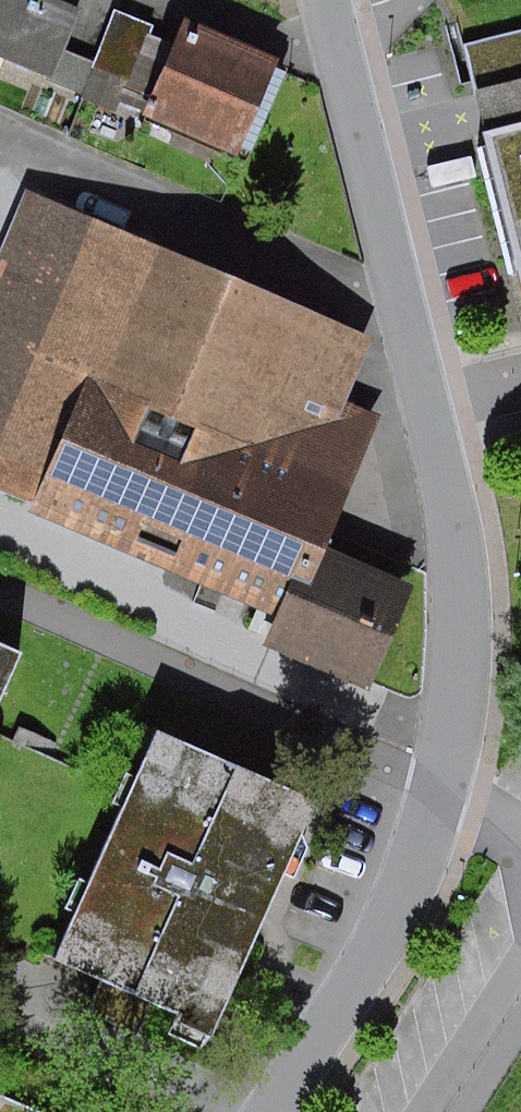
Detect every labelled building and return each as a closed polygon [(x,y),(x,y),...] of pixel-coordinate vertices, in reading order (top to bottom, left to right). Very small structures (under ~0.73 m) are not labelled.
[(53,78),(52,81),(80,93),(94,60),(66,48),(82,9),(61,0),(0,0),(0,56),(53,78)] [(153,27),(114,11),(94,60),(80,93),(78,99),(117,115),(121,106),(241,155),(243,149),(254,153),(288,71),(276,66),(280,58),(184,19),(174,44),(150,35),(153,27)] [(462,44),(520,280),(520,29),(462,44)] [(32,490),(86,362),(175,400),(257,435),(353,477),(382,408),(352,395),(380,330),(36,182),(0,265),(0,477),(32,490)] [(175,400),(86,362),(32,490),(26,503),(114,541),(175,400)] [(257,435),(175,400),(114,541),(196,576),(257,435)] [(353,477),(257,435),(196,576),(275,610),(293,569),(309,575),(328,531),(353,477)] [(309,575),(293,569),(275,610),(262,641),(380,691),(430,574),(328,531),(309,575)] [(0,643),(0,707),(24,654),(0,643)] [(319,802),(161,731),(140,778),(129,773),(115,804),(127,809),(93,884),(82,879),(69,908),(80,914),(60,959),(102,978),(87,1011),(138,1034),(153,1000),(185,1014),(182,1023),(214,1037),(288,874),(296,878),(310,847),(304,834),(319,802)]
